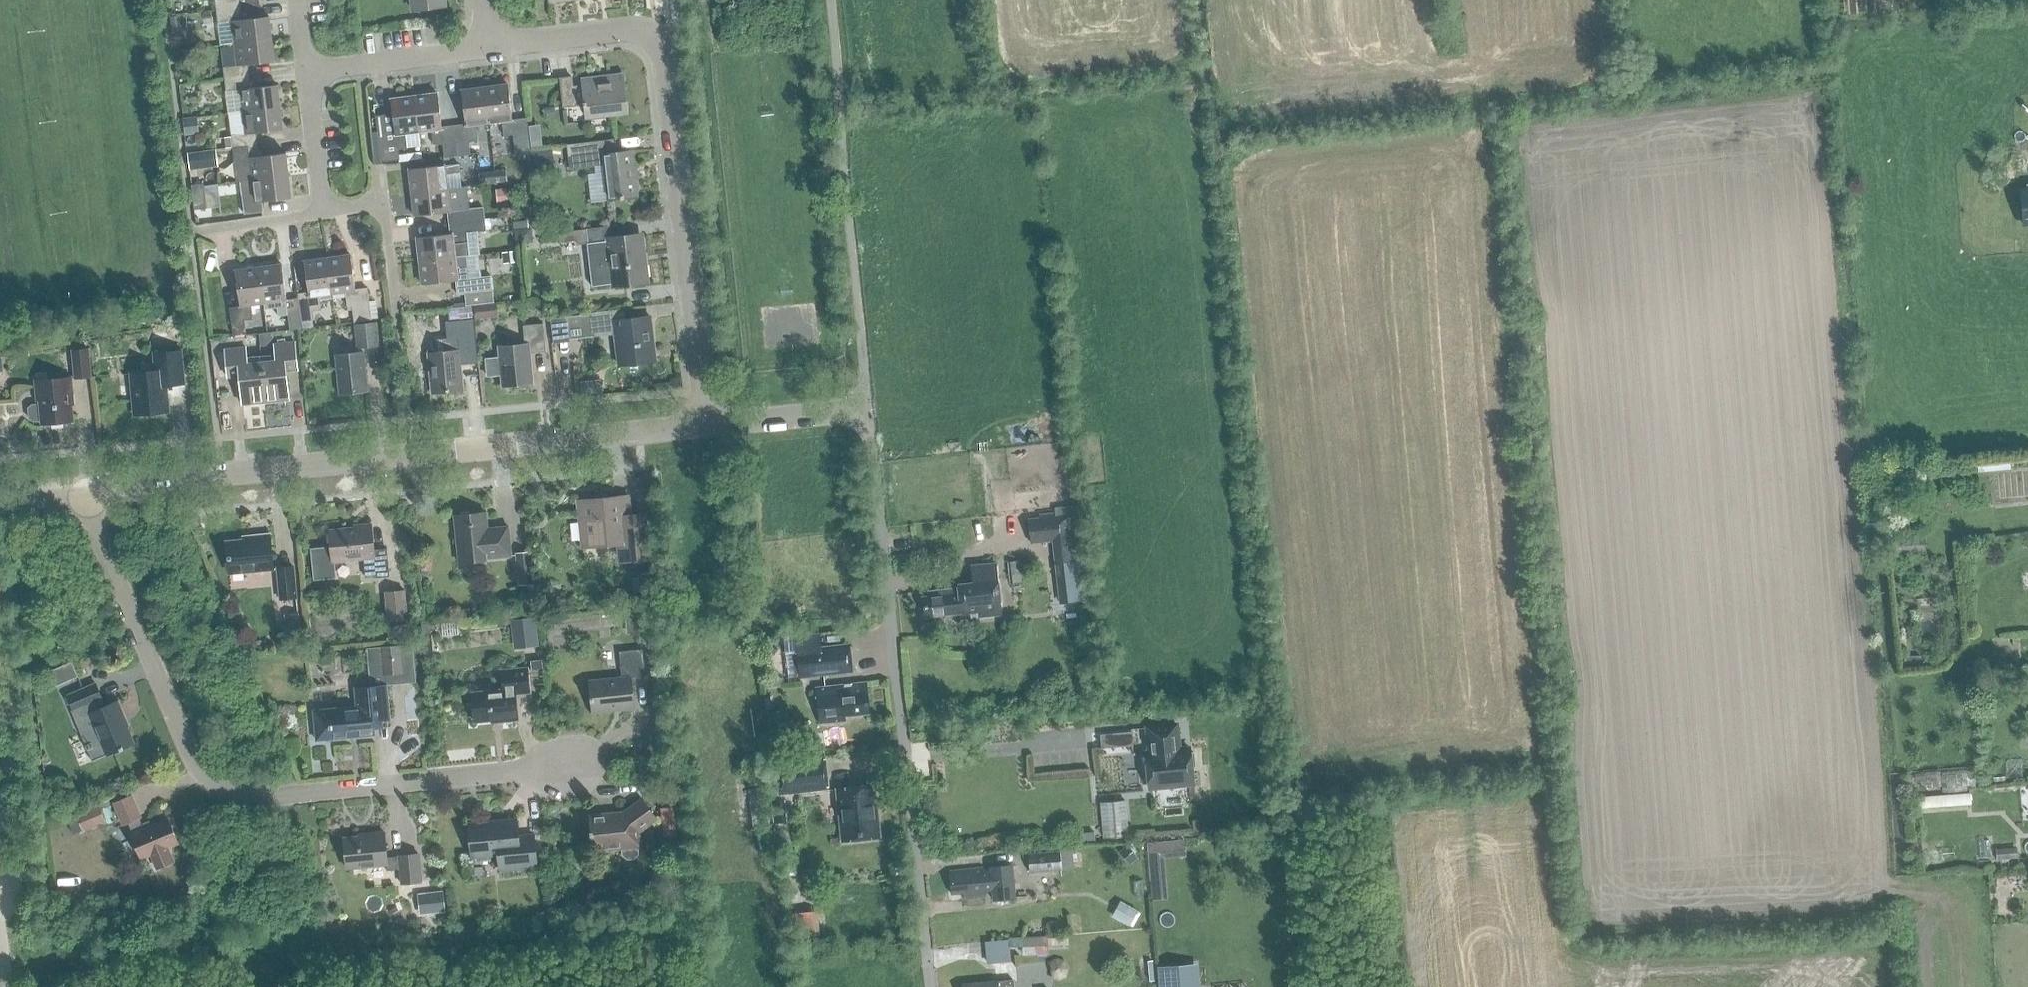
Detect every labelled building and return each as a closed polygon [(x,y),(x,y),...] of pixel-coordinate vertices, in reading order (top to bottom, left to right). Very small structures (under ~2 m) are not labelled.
[(216,11),(241,8),(240,0),(214,0),(216,11)] [(413,10),(445,7),(444,0),(411,0),(413,10)] [(231,21),(234,44),(271,39),(269,16),(242,20),(241,8),(216,11),(217,23),(231,21)] [(220,49),(224,79),(249,76),(248,65),(274,61),(271,39),(234,44),(235,47),(220,49)] [(583,85),(573,87),(572,77),(559,78),(563,106),(575,105),(575,104),(585,102),(587,116),(605,114),(605,116),(627,113),(622,74),(609,76),(609,80),(583,83),(583,85)] [(240,90),(243,112),(280,107),(277,85),(251,88),(249,76),(224,79),(226,92),(240,90)] [(508,85),(484,88),(489,124),(502,122),(504,137),(513,136),(516,157),(531,156),(527,123),(512,125),(512,121),(508,85)] [(454,126),(457,156),(470,154),(468,141),(478,140),(476,125),(489,124),(484,88),(461,91),(466,124),(454,126)] [(457,156),(454,126),(442,127),(438,94),(414,96),(419,132),(432,131),(434,145),(443,144),(445,157),(457,156)] [(391,99),(393,115),(376,118),(381,162),(399,160),(398,149),(407,148),(406,134),(419,132),(414,96),(391,99)] [(231,136),(231,137),(218,139),(214,143),(215,150),(216,150),(233,148),(258,145),(256,133),(283,130),(280,107),(243,112),(245,134),(231,136)] [(197,117),(183,119),(185,136),(199,134),(197,117)] [(607,200),(637,197),(631,151),(617,153),(616,139),(568,144),(570,168),(603,165),(607,200)] [(259,156),(258,145),(233,148),(237,182),(240,181),(288,175),(286,153),(259,156)] [(189,171),(218,167),(216,150),(215,150),(187,153),(189,171)] [(420,152),(406,154),(407,161),(421,159),(420,152)] [(553,156),(532,158),(534,176),(555,174),(553,156)] [(409,170),(411,193),(447,189),(446,176),(460,174),(459,165),(445,167),(445,166),(409,170)] [(505,171),(489,172),(490,183),(506,182),(505,171)] [(291,198),(288,175),(240,181),(244,214),(263,212),(262,202),(291,198)] [(194,210),(206,208),(203,183),(191,185),(194,210)] [(466,187),(411,193),(414,217),(447,213),(449,224),(484,220),(483,209),(468,211),(466,187)] [(506,189),(496,190),(497,204),(507,203),(506,189)] [(484,220),(449,224),(450,236),(417,239),(419,261),(465,257),(468,256),(466,236),(486,234),(484,220)] [(527,221),(513,222),(514,230),(528,228),(527,221)] [(622,225),(586,229),(588,248),(590,246),(595,290),(647,283),(641,237),(624,240),(622,225)] [(528,228),(514,230),(515,244),(533,242),(531,228),(528,228)] [(515,251),(502,253),(503,264),(516,262),(515,251)] [(350,255),(327,258),(332,293),(345,292),(347,303),(344,303),(345,304),(343,304),(344,310),(345,310),(345,311),(353,310),(354,322),(371,320),(371,319),(369,302),(367,289),(355,290),(350,255)] [(465,257),(419,261),(422,285),(455,281),(457,296),(492,293),(490,278),(468,280),(465,257)] [(332,293),(327,258),(304,261),(308,293),(298,294),(302,323),(313,321),(311,311),(321,310),(319,295),(332,293)] [(282,264),(259,267),(264,303),(276,301),(278,315),(287,314),(290,332),(300,330),(296,301),(287,302),(282,264)] [(264,303),(259,267),(235,271),(240,306),(229,308),(232,324),(227,325),(229,336),(246,334),(244,320),(252,319),(250,305),(264,303)] [(496,303),(474,305),(475,319),(497,317),(496,303)] [(589,314),(565,317),(568,340),(592,338),(590,327),(612,324),(614,335),(617,364),(656,360),(651,319),(626,322),(624,310),(589,314)] [(438,353),(429,353),(431,377),(432,393),(463,390),(460,365),(477,363),(473,320),(446,323),(447,339),(437,340),(438,353)] [(355,324),(357,348),(379,346),(377,322),(355,324)] [(501,374),(502,386),(533,383),(529,352),(545,350),(541,323),(521,325),(523,343),(497,347),(499,357),(485,359),(487,376),(501,374)] [(276,360),(261,362),(266,402),(289,399),(286,371),(298,370),(295,342),(274,344),(276,360)] [(266,402),(261,362),(247,363),(246,347),(225,349),(228,377),(240,376),(242,404),(266,402)] [(92,378),(89,348),(71,350),(74,380),(92,378)] [(129,373),(133,415),(167,412),(165,386),(183,384),(180,350),(151,353),(153,371),(129,373)] [(368,391),(363,351),(336,354),(340,394),(368,391)] [(38,400),(39,404),(31,405),(27,408),(28,418),(33,421),(40,420),(41,424),(72,421),(69,395),(72,395),(70,377),(34,381),(36,400),(38,400)] [(592,381),(580,382),(581,395),(593,393),(592,381)] [(619,543),(620,560),(652,557),(648,516),(630,518),(628,497),(579,502),(581,523),(573,523),(575,541),(600,538),(601,544),(619,543)] [(461,515),(454,516),(458,559),(486,556),(486,554),(499,553),(499,557),(511,556),(508,526),(496,527),(496,530),(488,531),(487,528),(486,512),(469,514),(469,516),(461,516),(461,515)] [(1028,519),(1030,544),(1052,542),(1054,564),(1077,561),(1072,514),(1028,519)] [(335,577),(334,562),(363,559),(365,576),(375,575),(376,578),(391,576),(388,548),(374,550),(371,523),(353,526),(353,528),(329,530),(331,547),(311,549),(314,579),(335,577)] [(226,541),(229,573),(273,569),(270,534),(251,536),(252,539),(226,541)] [(516,553),(519,585),(533,584),(530,552),(516,553)] [(1077,561),(1054,564),(1058,592),(1084,589),(1083,585),(1081,560),(1077,561)] [(928,618),(964,614),(965,621),(1005,616),(1001,582),(999,564),(975,567),(977,589),(966,591),(966,588),(935,592),(935,597),(925,598),(928,618)] [(277,568),(280,599),(296,598),(293,566),(277,568)] [(638,574),(640,590),(652,589),(650,573),(638,574)] [(404,590),(384,592),(387,622),(408,619),(404,590)] [(624,609),(627,634),(651,631),(648,607),(624,609)] [(298,613),(284,614),(286,631),(300,630),(298,613)] [(514,650),(539,646),(535,617),(510,620),(514,650)] [(402,645),(379,648),(382,675),(405,672),(402,645)] [(855,673),(852,645),(800,651),(803,678),(855,673)] [(631,678),(645,677),(642,650),(620,652),(623,677),(589,681),(592,713),(634,709),(631,678)] [(59,683),(79,675),(74,661),(53,669),(59,683)] [(503,689),(472,692),(475,722),(502,719),(502,721),(517,720),(514,694),(529,693),(526,668),(501,670),(503,689)] [(782,677),(765,679),(766,688),(782,687),(782,677)] [(95,683),(67,695),(73,710),(76,709),(85,732),(81,733),(82,734),(84,733),(88,744),(85,745),(88,750),(90,749),(94,758),(91,760),(92,761),(106,755),(118,750),(118,751),(123,749),(123,747),(134,743),(123,718),(125,717),(118,701),(103,707),(100,699),(101,698),(95,683)] [(843,717),(867,714),(863,683),(814,688),(818,724),(843,722),(843,717)] [(355,707),(314,710),(316,740),(374,735),(373,726),(373,721),(388,719),(385,685),(370,687),(357,688),(359,706),(355,707)] [(1146,753),(1149,788),(1193,784),(1192,767),(1195,767),(1194,753),(1190,753),(1190,749),(1179,750),(1177,725),(1147,728),(1150,753),(1146,753)] [(1103,745),(1134,745),(1134,732),(1103,732),(1103,745)] [(778,796),(829,790),(825,756),(775,762),(778,796)] [(881,838),(876,786),(838,790),(844,842),(881,838)] [(1927,796),(1927,805),(1972,803),(1972,794),(1927,796)] [(141,858),(151,854),(156,868),(173,861),(167,847),(178,843),(168,819),(144,829),(139,818),(141,817),(131,795),(113,803),(122,825),(128,822),(132,833),(131,834),(141,858)] [(593,850),(610,849),(610,850),(621,849),(622,855),(627,859),(634,859),(638,854),(637,848),(640,847),(638,832),(656,820),(641,799),(622,813),(622,815),(608,816),(608,814),(590,816),(593,850)] [(1126,800),(1101,802),(1104,839),(1129,837),(1126,800)] [(76,816),(83,832),(105,822),(99,806),(76,816)] [(663,838),(677,836),(674,807),(660,808),(663,838)] [(498,855),(500,871),(536,867),(533,834),(517,836),(516,819),(468,823),(471,857),(498,855)] [(399,869),(401,883),(421,881),(418,854),(398,856),(386,858),(384,832),(366,833),(366,836),(343,838),(346,868),(386,864),(386,870),(399,869)] [(1094,833),(1082,834),(1082,842),(1095,841),(1094,833)] [(1186,838),(1148,841),(1154,900),(1170,898),(1166,856),(1187,854),(1186,838)] [(1127,847),(1119,854),(1129,866),(1137,859),(1127,847)] [(1067,852),(1029,854),(1030,873),(1062,871),(1061,863),(1067,863),(1067,852)] [(1016,897),(1013,866),(952,871),(954,893),(965,893),(965,896),(987,894),(987,887),(994,886),(995,899),(1016,897)] [(417,894),(420,915),(446,912),(443,891),(417,894)] [(1130,908),(1123,920),(1131,924),(1138,912),(1130,908)] [(1036,947),(1036,955),(1048,955),(1047,936),(1009,939),(1010,951),(1023,950),(1023,947),(1036,947)] [(1010,962),(1008,940),(986,943),(988,963),(998,962),(998,963),(1010,962)] [(1055,959),(1047,963),(1049,967),(1049,972),(1051,976),(1049,979),(1058,981),(1065,977),(1068,969),(1063,961),(1055,959)]
